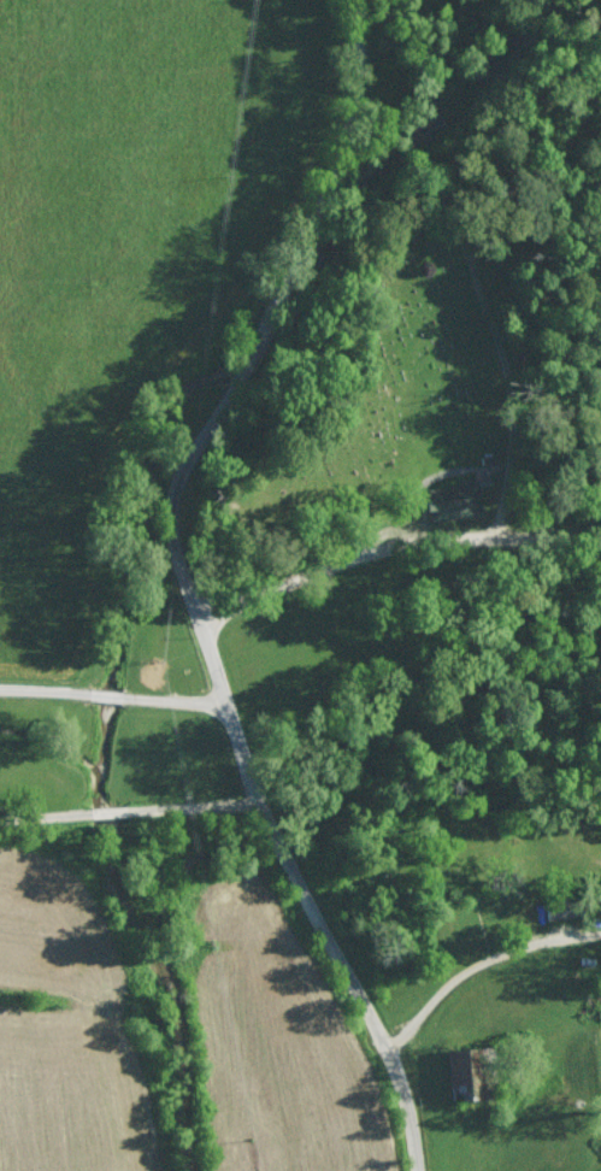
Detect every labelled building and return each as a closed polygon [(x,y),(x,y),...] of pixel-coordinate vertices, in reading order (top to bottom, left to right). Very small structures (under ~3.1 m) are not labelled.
[(433,520),(485,514),(482,491),(489,490),(488,480),(430,486),(433,520)] [(580,916),(580,899),(545,901),(546,917),(580,916)] [(451,1049),(453,1089),(466,1088),(467,1099),(493,1098),(491,1063),(493,1063),(492,1047),(451,1049)]
